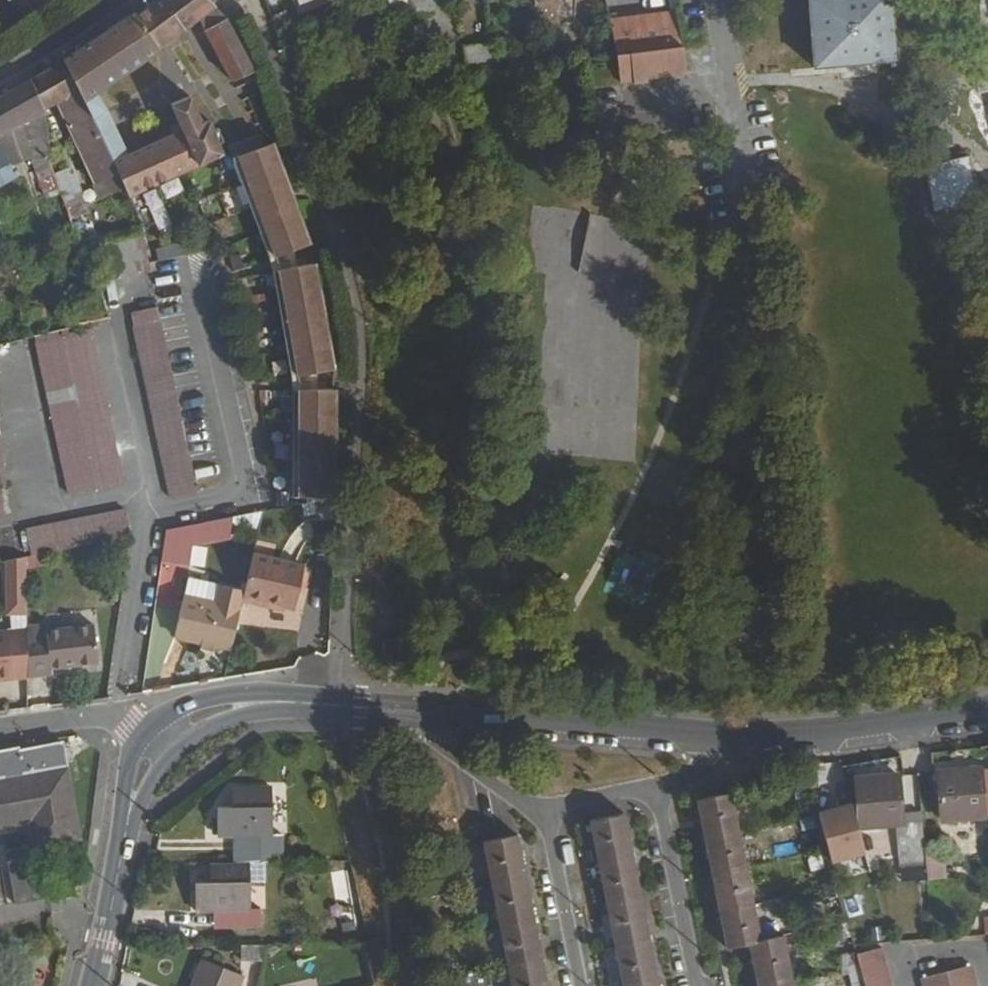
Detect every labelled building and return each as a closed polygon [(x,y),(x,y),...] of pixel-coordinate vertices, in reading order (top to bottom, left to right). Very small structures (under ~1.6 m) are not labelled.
[(158,53),(159,52),(158,48),(179,35),(178,34),(198,21),(197,20),(216,8),(208,0),(158,0),(136,15),(134,12),(133,14),(158,53)] [(415,16),(426,14),(452,10),(450,0),(411,0),(415,16)] [(538,31),(554,31),(554,24),(561,23),(561,0),(538,0),(538,31)] [(817,68),(899,60),(893,0),(811,0),(817,68)] [(426,14),(440,81),(466,76),(452,10),(426,14)] [(609,22),(617,59),(681,48),(676,12),(609,22)] [(64,59),(82,98),(88,118),(103,109),(99,102),(93,93),(158,53),(133,14),(64,59)] [(203,29),(231,81),(253,72),(251,67),(225,18),(203,29)] [(466,68),(491,63),(486,41),(462,46),(466,68)] [(616,59),(620,85),(633,84),(634,87),(648,84),(647,81),(685,75),(681,48),(617,59),(616,59)] [(29,80),(43,112),(56,104),(73,141),(94,185),(102,180),(110,195),(121,190),(88,118),(82,98),(64,59),(42,74),(29,80)] [(975,77),(979,94),(987,92),(987,75),(975,77)] [(26,122),(28,140),(32,160),(45,157),(49,156),(43,112),(29,80),(0,96),(0,136),(26,122)] [(88,118),(121,190),(125,198),(219,157),(206,128),(200,130),(187,98),(169,105),(182,134),(126,158),(121,145),(117,136),(110,122),(106,114),(103,109),(88,118)] [(304,377),(333,369),(333,356),(326,331),(327,317),(318,286),(318,281),(278,142),(238,153),(238,157),(255,213),(255,200),(278,283),(278,276),(287,305),(286,338),(288,344),(288,357),(292,373),(290,498),(319,499),(335,494),(337,389),(307,388),(304,377)] [(5,182),(0,171),(10,166),(0,148),(0,184),(5,182)] [(923,167),(933,213),(979,204),(968,158),(923,167)] [(52,175),(81,255),(90,252),(93,251),(100,249),(70,169),(52,175)] [(100,249),(93,251),(101,280),(147,269),(147,266),(137,238),(100,249)] [(197,495),(159,306),(130,313),(167,501),(197,495)] [(39,342),(68,497),(120,486),(90,332),(39,342)] [(33,558),(69,551),(132,539),(126,512),(28,531),(33,558)] [(169,532),(164,560),(191,564),(195,545),(262,532),(267,513),(201,525),(173,531),(169,532)] [(186,597),(176,638),(232,651),(235,641),(236,636),(246,597),(246,593),(222,587),(218,605),(186,597)] [(246,597),(236,636),(262,642),(261,648),(277,652),(278,646),(288,649),(298,610),(246,597)] [(30,630),(30,677),(53,675),(52,669),(99,663),(94,626),(48,631),(47,625),(30,627),(30,630)] [(30,677),(30,630),(0,633),(0,681),(30,677)] [(235,641),(261,648),(262,642),(236,636),(235,641)] [(32,822),(36,848),(81,840),(64,744),(22,751),(21,749),(0,753),(0,827),(32,822)] [(939,771),(943,820),(986,816),(981,768),(939,771)] [(857,777),(860,827),(899,823),(901,865),(927,864),(923,810),(902,812),(900,773),(857,777)] [(217,805),(217,834),(236,834),(270,834),(271,848),(280,848),(280,832),(272,832),(271,785),(232,786),(232,805),(217,805)] [(699,798),(728,946),(752,941),(761,939),(733,791),(699,798)] [(626,985),(661,985),(627,812),(593,819),(626,985)] [(236,834),(236,848),(271,848),(270,834),(236,834)] [(513,985),(549,985),(518,834),(484,841),(513,985)] [(236,848),(236,859),(281,859),(280,848),(271,848),(236,848)] [(40,900),(39,849),(9,850),(10,901),(40,900)] [(193,881),(193,911),(213,911),(248,910),(247,925),(259,925),(259,907),(248,908),(247,862),(207,862),(207,881),(193,881)] [(213,911),(214,926),(247,925),(248,910),(213,911)] [(761,985),(794,985),(784,935),(761,939),(752,941),(761,985)] [(865,985),(890,985),(879,946),(856,953),(865,985)] [(187,985),(234,985),(239,975),(197,959),(187,985)] [(922,985),(977,985),(971,962),(920,977),(922,985)]
